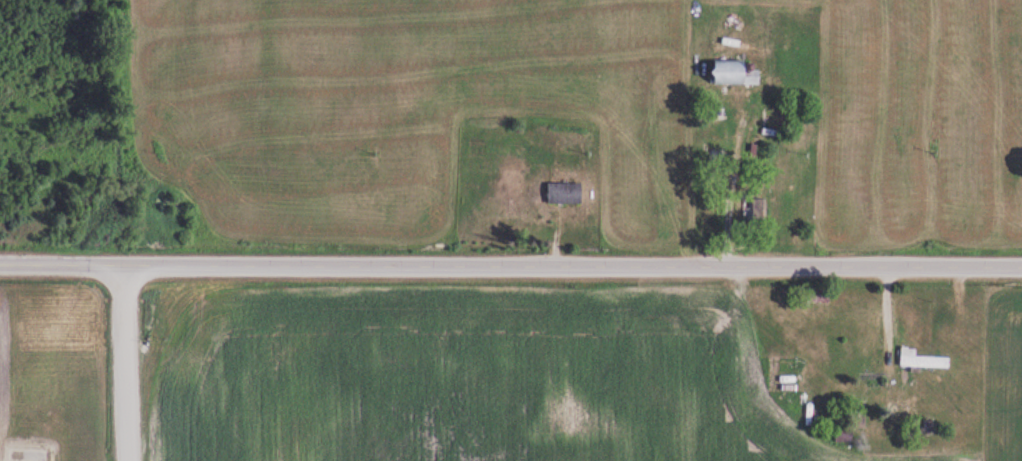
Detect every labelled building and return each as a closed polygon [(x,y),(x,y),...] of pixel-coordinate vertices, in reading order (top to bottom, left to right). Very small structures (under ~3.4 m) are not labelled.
[(747,60),(714,60),(714,84),(760,84),(760,70),(747,70),(747,60)] [(785,100),(771,100),(771,135),(785,135),(785,100)] [(766,106),(755,106),(755,136),(766,136),(766,106)] [(582,183),(549,183),(549,204),(582,204),(582,183)] [(743,223),(760,223),(760,199),(743,199),(743,223)] [(949,369),(950,358),(901,356),(901,367),(949,369)] [(840,412),(822,412),(822,426),(836,425),(837,443),(853,443),(853,425),(840,425),(840,412)]
